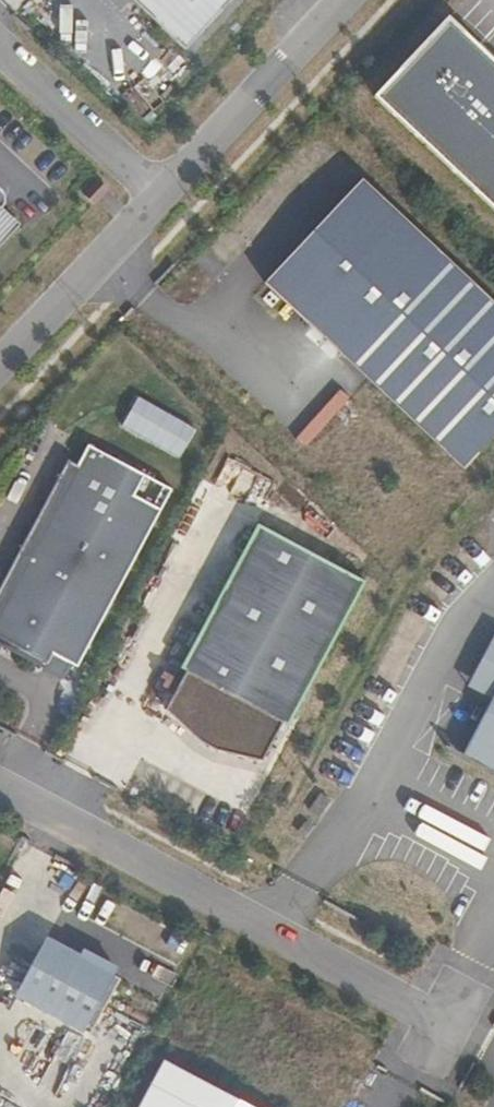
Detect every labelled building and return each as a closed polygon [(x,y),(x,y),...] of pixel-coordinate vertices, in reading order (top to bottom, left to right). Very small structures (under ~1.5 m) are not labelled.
[(233,0),(133,0),(186,50),(233,0)] [(493,435),(493,303),(359,178),(262,282),(462,469),(493,435)] [(94,202),(108,186),(99,179),(85,194),(94,202)] [(20,224),(2,207),(5,201),(6,195),(0,189),(0,246),(20,224)] [(161,508),(135,493),(146,473),(91,441),(79,461),(70,455),(51,488),(60,494),(5,591),(0,588),(0,636),(49,662),(53,653),(73,663),(79,666),(161,508)] [(146,473),(135,493),(161,508),(173,488),(146,473)] [(0,577),(0,588),(5,591),(60,494),(51,488),(0,577)] [(287,727),(366,582),(257,525),(181,667),(186,670),(164,708),(196,739),(214,750),(261,761),(281,723),(287,727)] [(73,663),(53,653),(49,662),(0,636),(0,644),(65,678),(73,663)] [(468,686),(490,699),(493,691),(493,636),(468,686)] [(490,699),(460,756),(493,774),(493,691),(490,699)] [(46,937),(16,992),(90,1032),(120,977),(114,974),(80,955),(46,937)] [(83,949),(80,955),(114,974),(117,968),(83,949)] [(138,1106),(242,1106),(161,1064),(138,1106)]
